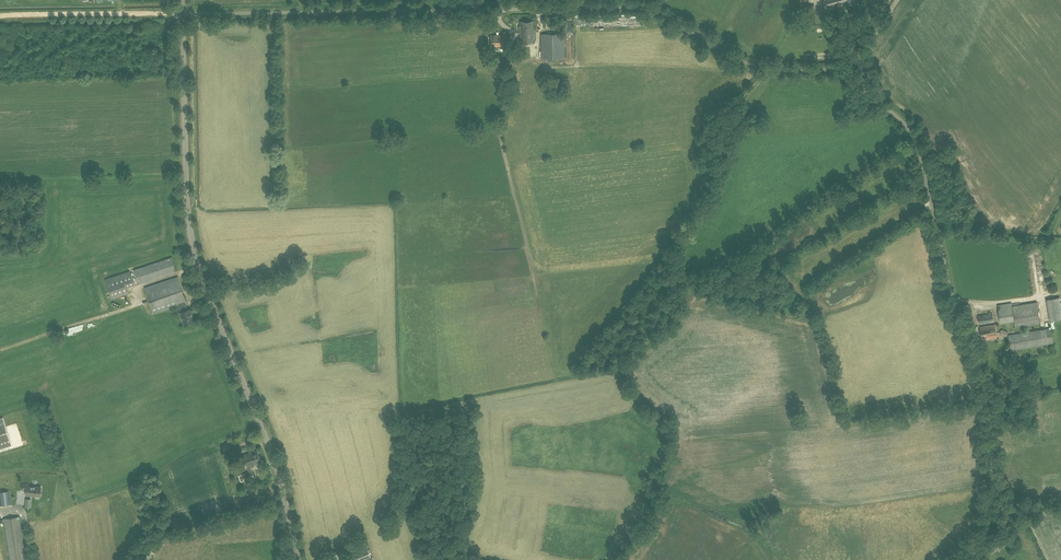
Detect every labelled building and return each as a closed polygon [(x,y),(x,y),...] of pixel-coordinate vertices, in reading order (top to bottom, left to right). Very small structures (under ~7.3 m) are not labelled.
[(854,3),(854,0),(826,0),(829,9),(847,4),(847,5),(854,3)] [(808,26),(816,25),(814,5),(806,5),(808,26)] [(520,43),(534,42),(533,21),(520,21),(520,26),(519,26),(519,32),(520,32),(520,43)] [(542,58),(564,58),(564,33),(541,34),(542,58)] [(491,47),(511,46),(511,34),(490,35),(491,47)] [(496,78),(503,76),(498,57),(491,59),(496,78)] [(139,284),(176,271),(171,257),(134,270),(139,284)] [(126,286),(134,283),(130,271),(105,279),(112,298),(128,293),(126,286)] [(177,276),(145,287),(154,313),(179,305),(186,303),(177,276)] [(1060,319),(1060,306),(1060,297),(1047,299),(1050,321),(1060,319)] [(1022,301),(1012,303),(1014,320),(1015,327),(1040,323),(1037,301),(1023,304),(1022,301)] [(186,303),(179,305),(181,312),(180,312),(184,324),(194,321),(190,309),(188,309),(186,303)] [(968,327),(975,324),(968,303),(960,306),(968,327)] [(1012,303),(998,305),(1001,323),(1014,320),(1012,303)] [(979,324),(994,322),(993,313),(978,316),(979,324)] [(982,339),(997,337),(995,324),(980,326),(982,339)] [(1011,350),(1054,343),(1051,328),(1009,335),(1011,350)] [(0,418),(0,449),(12,445),(4,417),(0,418)] [(247,467),(262,462),(257,450),(243,455),(247,467)] [(239,475),(241,481),(254,476),(252,470),(239,475)] [(40,496),(41,486),(29,485),(29,484),(22,483),(22,491),(26,491),(26,495),(40,496)] [(19,516),(4,518),(10,559),(26,559),(19,516)] [(992,555),(1000,549),(993,538),(985,543),(992,555)] [(371,556),(367,546),(351,552),(354,559),(362,559),(371,556)] [(150,555),(143,551),(138,559),(147,559),(150,555)]
